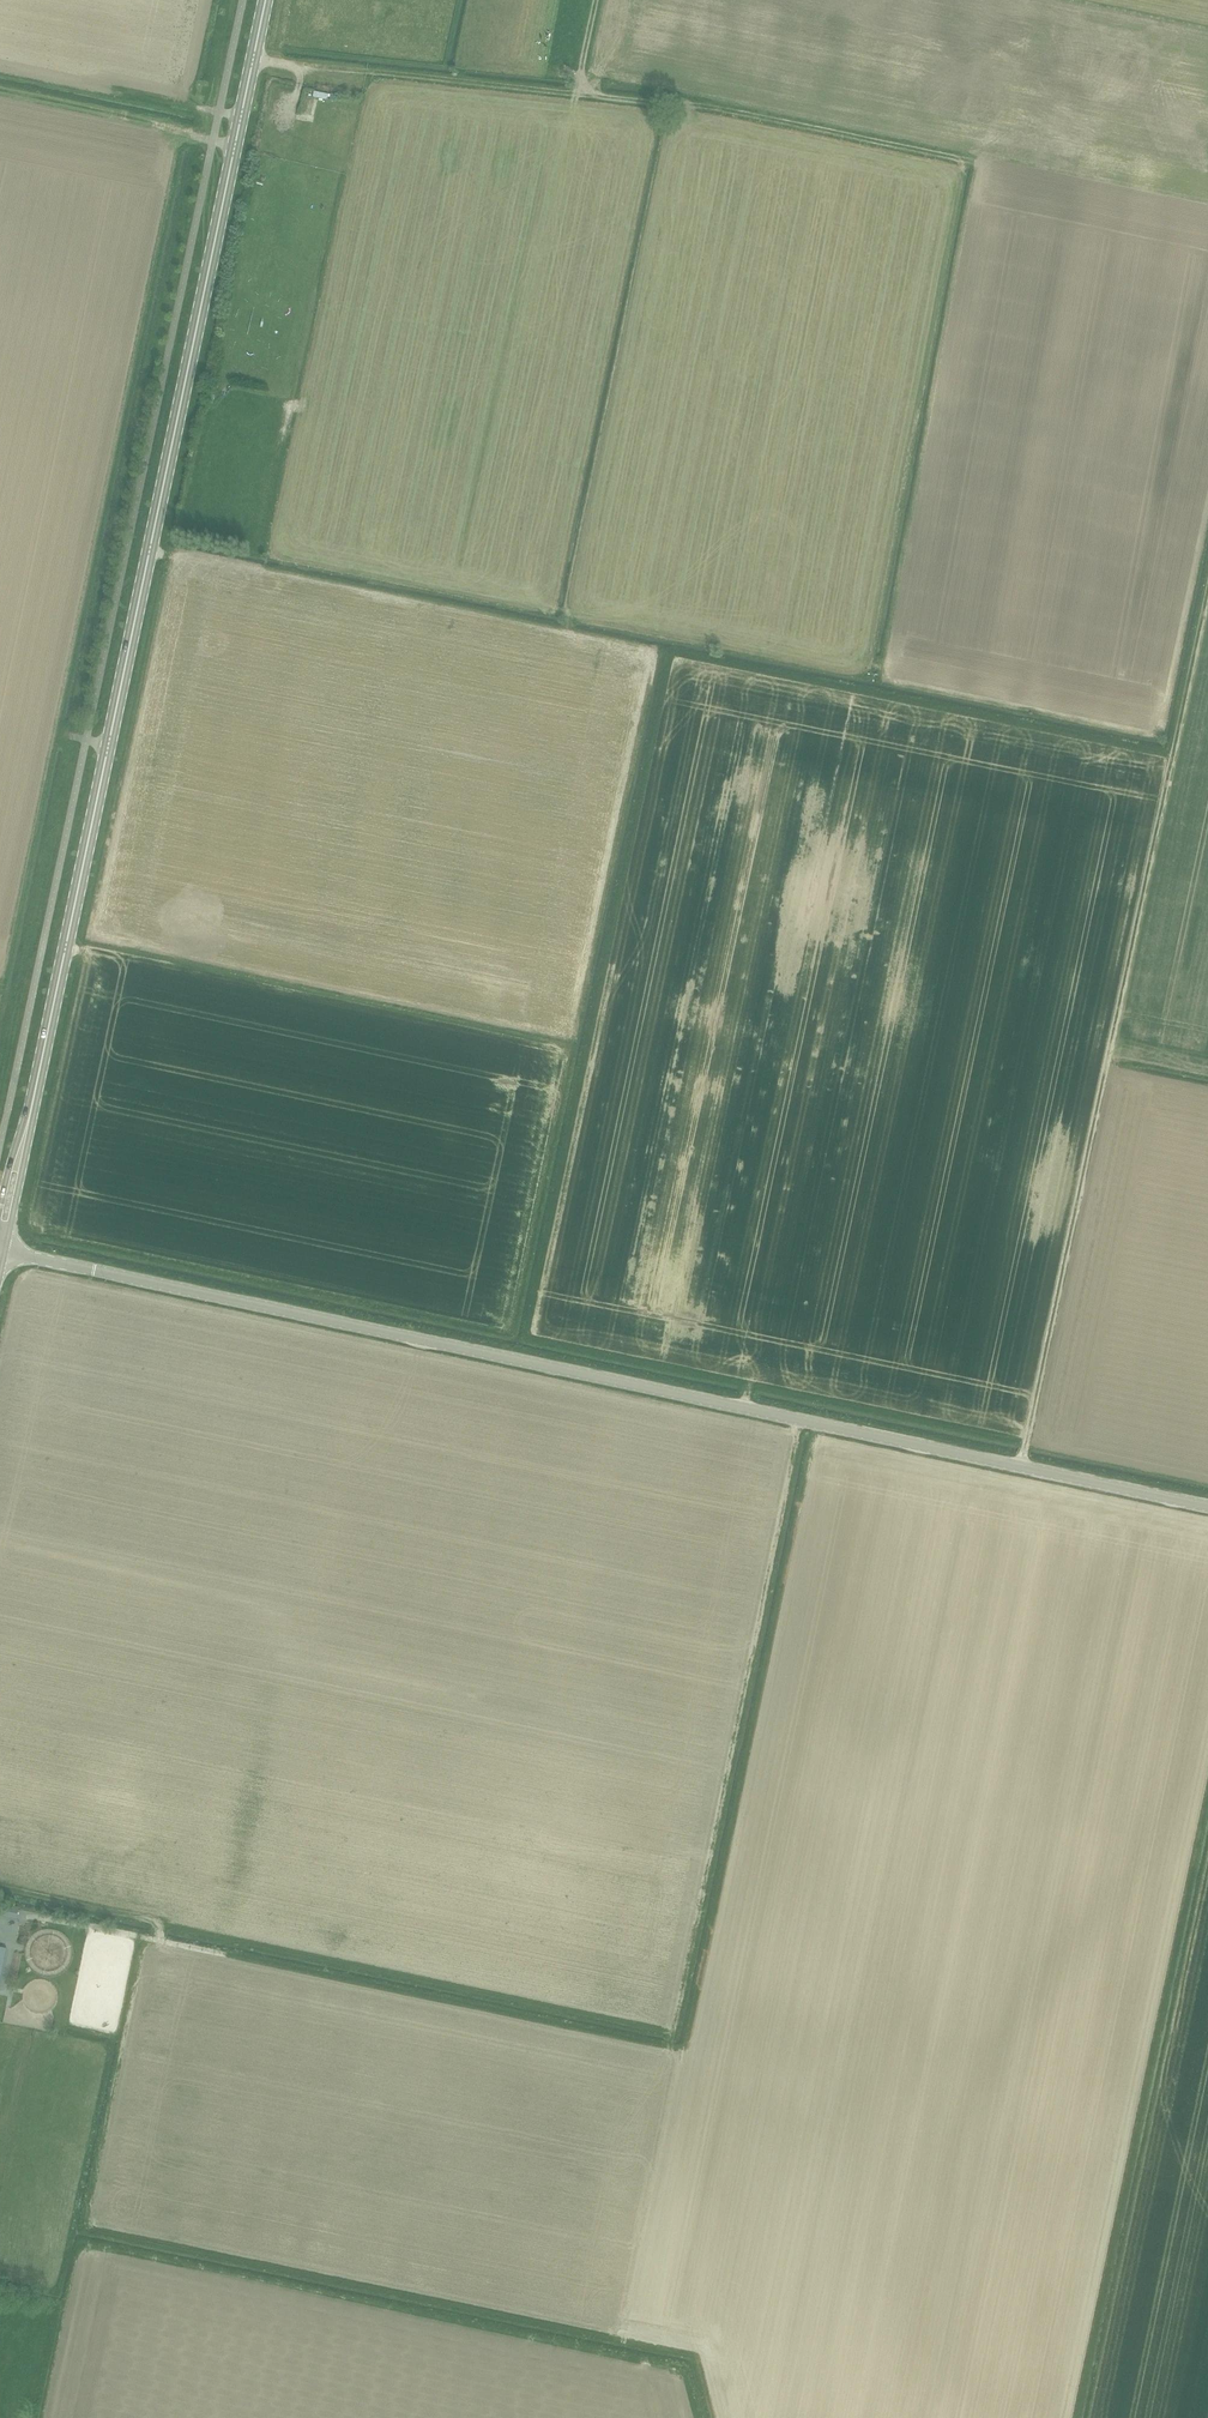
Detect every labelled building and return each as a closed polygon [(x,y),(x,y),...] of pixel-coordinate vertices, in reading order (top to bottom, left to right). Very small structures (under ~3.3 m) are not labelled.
[(3,1902),(1,1914),(17,1917),(19,1909),(20,1905),(3,1902)]
